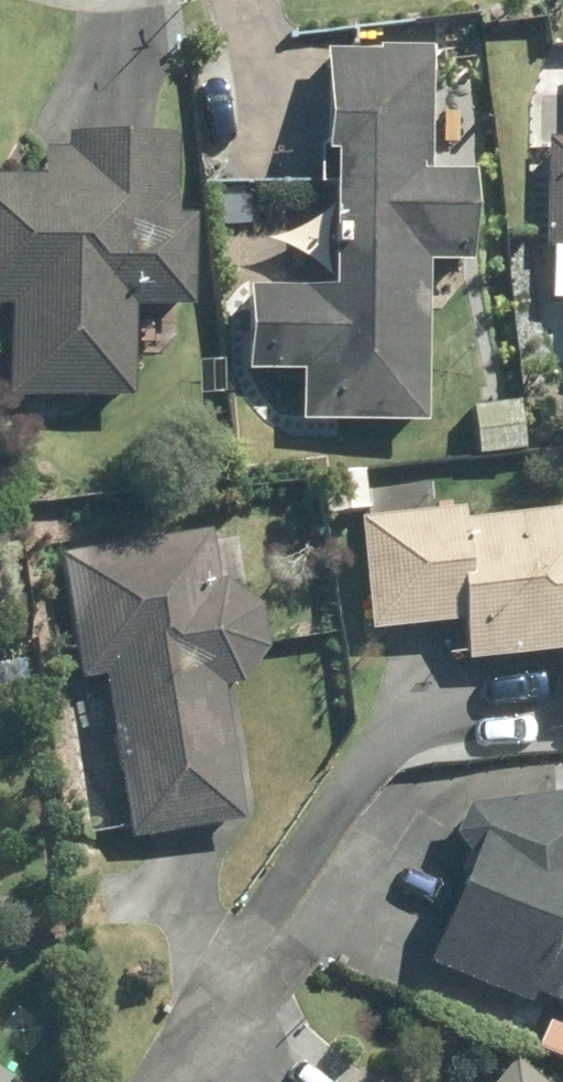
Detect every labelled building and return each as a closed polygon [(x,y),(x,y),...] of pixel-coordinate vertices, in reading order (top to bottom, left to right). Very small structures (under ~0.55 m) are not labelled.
[(326,150),(336,151),(332,289),(250,286),(247,367),(302,368),(301,419),(423,421),(427,261),(469,262),(472,169),(429,168),(431,43),(380,42),(380,50),(329,48),(326,150)] [(8,395),(131,398),(132,306),(193,308),(195,215),(171,214),(173,130),(69,128),(69,151),(41,150),(41,176),(0,175),(0,302),(10,303),(8,395)] [(550,136),(547,247),(562,248),(562,137),(550,136)] [(521,401),(473,404),(475,451),(522,449),(521,401)] [(361,514),(370,627),(464,619),(468,656),(562,648),(562,508),(462,516),(462,506),(361,514)] [(242,680),(267,646),(261,605),(228,580),(217,582),(209,531),(62,553),(79,678),(105,674),(129,836),(243,818),(224,683),(242,680)] [(389,945),(491,986),(496,975),(562,1002),(562,773),(552,769),(425,788),(414,814),(420,827),(434,834),(389,945)] [(498,1047),(467,1081),(537,1081),(498,1047)] [(9,1055),(0,1049),(0,1069),(9,1055)]
